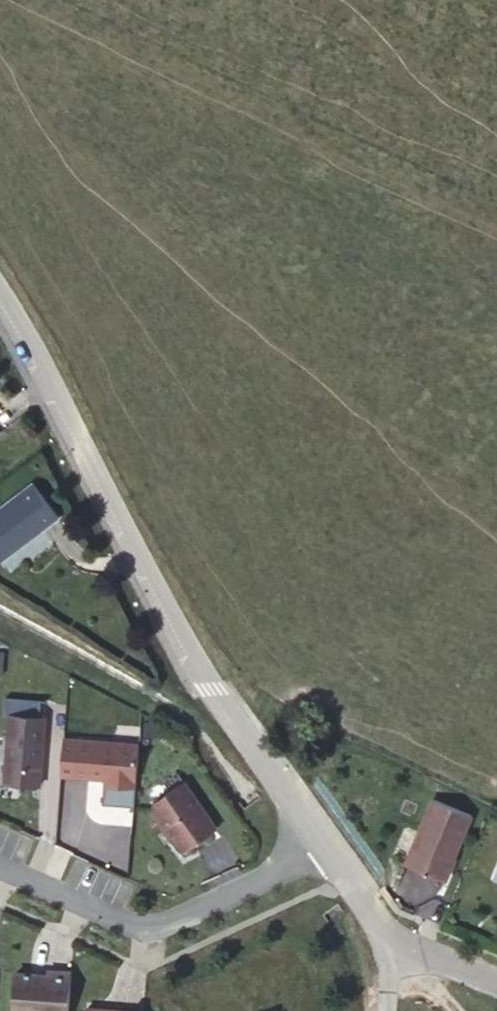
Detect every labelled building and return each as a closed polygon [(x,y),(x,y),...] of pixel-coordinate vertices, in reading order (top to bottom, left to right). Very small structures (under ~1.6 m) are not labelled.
[(0,508),(0,557),(2,559),(59,516),(33,482),(0,508)] [(4,784),(39,786),(44,701),(6,699),(5,716),(8,716),(4,784)] [(159,724),(145,723),(144,733),(158,735),(159,724)] [(134,806),(139,744),(64,739),(61,777),(105,780),(103,804),(134,806)] [(152,810),(166,830),(169,828),(173,835),(184,850),(217,828),(185,781),(153,803),(152,810)] [(472,815),(433,799),(405,864),(444,880),(472,815)] [(26,971),(23,1010),(78,1010),(82,970),(59,969),(59,974),(26,971)]
